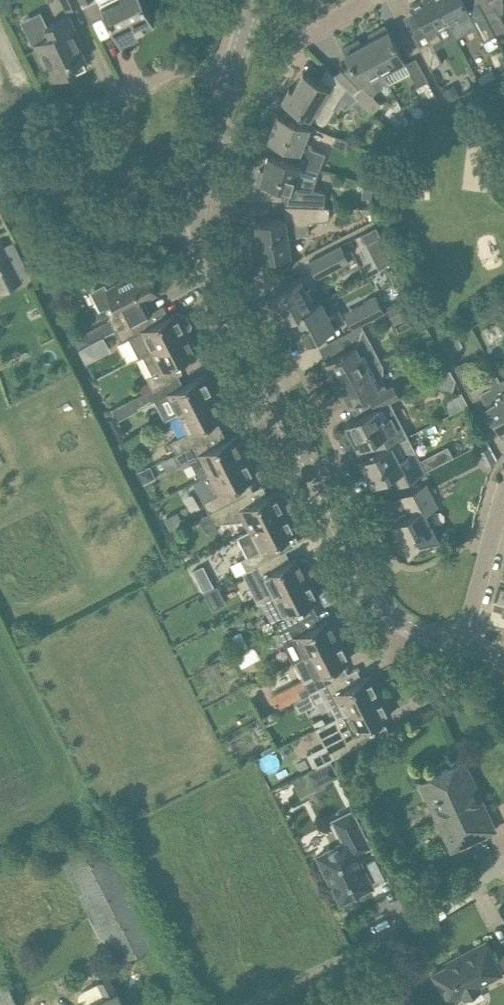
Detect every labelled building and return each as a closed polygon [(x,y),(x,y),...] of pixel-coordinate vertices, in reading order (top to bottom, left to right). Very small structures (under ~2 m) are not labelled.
[(81,2),(80,0),(62,0),(66,9),(81,2)] [(112,28),(120,46),(128,43),(125,37),(153,23),(142,0),(115,0),(101,7),(112,28)] [(420,22),(429,39),(418,45),(430,68),(442,62),(431,41),(440,37),(437,30),(448,24),(446,19),(436,0),(419,0),(411,4),(420,22)] [(446,19),(457,13),(459,18),(470,12),(464,0),(436,0),(446,19)] [(483,11),(495,34),(503,29),(503,22),(500,14),(503,12),(502,0),(482,0),(478,2),(483,11)] [(472,16),(484,39),(495,34),(483,11),(472,16)] [(45,25),(49,32),(50,34),(34,42),(52,80),(75,68),(73,64),(86,57),(73,32),(77,31),(69,14),(45,25)] [(371,37),(366,40),(386,79),(387,79),(382,70),(403,58),(385,24),(369,33),(371,37)] [(333,73),(346,86),(351,91),(360,82),(362,85),(354,94),(358,97),(372,111),(372,112),(381,103),(372,94),(386,79),(366,40),(361,43),(359,38),(342,47),(351,63),(343,66),(342,65),(333,73)] [(501,56),(494,42),(486,47),(493,60),(501,56)] [(417,85),(427,80),(428,80),(415,57),(405,62),(417,85)] [(303,71),(292,89),(289,87),(284,94),(281,99),(298,110),(309,117),(310,115),(323,124),(346,86),(333,73),(326,66),(317,80),(303,71)] [(481,82),(495,75),(492,68),(478,76),(481,82)] [(459,92),(454,84),(443,89),(447,98),(459,92)] [(439,105),(433,93),(423,97),(430,109),(439,105)] [(366,117),(372,111),(358,97),(352,103),(366,117)] [(309,125),(296,120),(277,112),(267,138),(291,148),(287,159),(300,163),(319,168),(325,152),(310,146),(311,143),(303,139),(309,125)] [(349,140),(335,135),(332,145),(345,150),(349,140)] [(300,163),(287,159),(268,153),(260,180),(285,187),(284,204),(317,205),(317,188),(303,184),(304,180),(296,178),(300,163)] [(361,197),(371,198),(373,182),(364,182),(361,197)] [(260,256),(280,253),(290,252),(287,235),(309,232),(308,221),(329,218),(329,205),(317,205),(284,204),(284,218),(255,222),(260,256)] [(376,225),(362,233),(380,268),(395,261),(376,225)] [(340,244),(309,260),(317,276),(348,260),(346,256),(356,251),(350,239),(340,244)] [(0,242),(0,282),(3,288),(21,279),(2,241),(0,242)] [(101,268),(99,259),(84,263),(87,272),(101,268)] [(115,329),(139,316),(133,305),(149,296),(156,293),(144,268),(107,287),(105,282),(90,290),(100,309),(103,307),(115,329)] [(268,294),(281,319),(278,320),(277,320),(276,320),(277,322),(288,316),(320,299),(321,298),(314,283),(316,282),(310,272),(268,294)] [(384,312),(376,296),(344,312),(353,328),(384,312)] [(395,323),(419,310),(412,297),(388,310),(395,323)] [(288,316),(301,342),(344,320),(338,309),(328,314),(320,299),(288,316)] [(188,330),(187,329),(190,327),(192,324),(186,312),(182,311),(179,313),(178,310),(153,323),(147,312),(139,316),(115,329),(121,341),(129,337),(138,355),(142,353),(188,330)] [(337,381),(380,359),(361,323),(338,335),(345,349),(321,362),(330,379),(334,376),(337,381)] [(80,330),(72,335),(79,348),(91,341),(88,333),(80,330)] [(188,330),(142,353),(152,373),(146,376),(149,381),(139,387),(142,392),(169,378),(174,375),(174,376),(178,373),(173,363),(198,350),(188,330)] [(437,373),(448,368),(439,351),(432,354),(429,361),(436,374),(437,373)] [(375,406),(389,399),(398,394),(393,384),(386,387),(380,374),(383,373),(383,364),(380,359),(337,381),(339,386),(335,388),(343,405),(368,392),(375,406)] [(481,386),(471,366),(459,372),(469,392),(481,386)] [(215,393),(205,373),(174,389),(169,378),(142,392),(133,396),(139,407),(154,399),(164,419),(177,412),(215,393)] [(500,379),(498,380),(494,373),(489,376),(489,381),(491,385),(481,390),(480,392),(486,404),(502,434),(503,433),(503,386),(500,379)] [(170,440),(176,452),(205,436),(200,426),(225,413),(215,393),(177,412),(187,432),(170,440)] [(345,422),(358,447),(365,443),(371,454),(402,438),(395,425),(399,419),(389,399),(375,406),(345,422)] [(208,473),(246,454),(236,434),(211,447),(205,436),(176,452),(173,453),(178,464),(189,458),(199,478),(208,473)] [(400,484),(418,474),(425,471),(421,464),(421,463),(414,450),(398,458),(391,444),(402,438),(371,454),(360,459),(373,484),(394,473),(400,484)] [(486,439),(475,445),(481,456),(492,450),(486,439)] [(448,449),(421,463),(421,464),(425,471),(451,457),(448,449)] [(224,504),(246,492),(236,497),(231,486),(256,474),(246,454),(208,473),(199,478),(193,481),(209,511),(224,504)] [(408,553),(438,537),(425,512),(437,505),(425,482),(400,495),(409,513),(392,522),(408,553)] [(252,503),(246,492),(224,504),(209,511),(198,517),(204,529),(208,531),(216,526),(216,522),(240,520),(244,518),(249,529),(287,510),(286,508),(289,507),(290,503),(285,492),(281,491),(278,493),(277,490),(252,503)] [(297,530),(296,527),(299,525),(300,522),(294,511),(291,510),(288,511),(287,510),(249,529),(255,541),(244,546),(248,554),(240,558),(241,558),(236,561),(240,569),(245,567),(246,569),(278,553),(272,542),(297,530)] [(182,540),(178,531),(170,534),(174,543),(174,544),(182,540)] [(278,553),(246,569),(246,570),(242,572),(258,602),(272,595),(309,576),(309,574),(312,573),(313,569),(307,558),(304,557),(301,559),(299,556),(274,568),(269,558),(278,553)] [(209,575),(197,581),(203,592),(214,586),(209,575)] [(278,630),(300,619),(294,608),(320,595),(309,576),(272,595),(258,602),(259,602),(262,601),(278,630)] [(293,661),(303,656),(341,637),(331,617),(306,630),(300,619),(278,630),(293,661)] [(318,687),(340,676),(340,675),(331,680),(326,669),(351,657),(341,637),(293,661),(306,685),(298,689),(301,696),(309,692),(318,687)] [(343,713),(381,694),(371,674),(346,687),(340,676),(318,687),(328,707),(338,702),(343,713)] [(301,696),(293,700),(299,712),(315,703),(309,692),(301,696)] [(391,713),(381,694),(343,713),(330,720),(337,732),(340,730),(344,737),(336,741),(342,752),(372,737),(366,726),(391,713)] [(325,723),(322,717),(313,722),(316,727),(325,723)] [(271,745),(261,750),(263,754),(264,755),(275,749),(273,744),(271,745)] [(331,759),(310,770),(316,784),(338,773),(331,759)] [(495,829),(464,760),(419,780),(451,849),(495,829)] [(317,854),(341,901),(373,885),(356,852),(370,845),(352,809),(333,819),(339,831),(343,828),(348,839),(317,854)] [(158,940),(149,922),(104,833),(60,856),(105,944),(114,962),(158,940)] [(494,958),(486,941),(455,956),(457,959),(432,972),(447,1000),(462,992),(465,997),(481,989),(478,984),(503,971),(503,953),(494,958)] [(120,998),(109,976),(99,981),(106,996),(88,1004),(124,1004),(120,998)]
